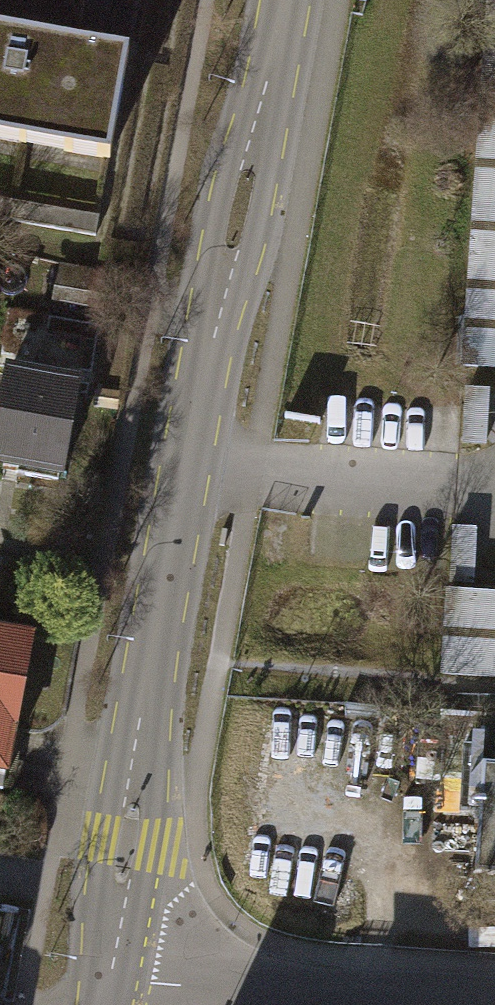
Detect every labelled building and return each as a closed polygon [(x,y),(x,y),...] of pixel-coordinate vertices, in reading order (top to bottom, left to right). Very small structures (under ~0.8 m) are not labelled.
[(457,364),(494,367),(494,0),(487,0),(457,364)] [(0,28),(0,137),(18,140),(21,120),(63,127),(59,149),(101,156),(119,48),(0,28)] [(0,200),(0,221),(87,236),(90,216),(0,200)] [(99,283),(50,275),(46,301),(95,309),(99,283)] [(0,376),(0,460),(9,462),(8,472),(47,480),(50,464),(53,465),(69,382),(1,369),(0,376)] [(440,594),(435,670),(487,673),(491,597),(440,594)] [(23,627),(0,623),(0,763),(23,627)] [(494,878),(494,716),(481,715),(479,751),(453,749),(449,812),(475,814),(471,876),(494,878)]
